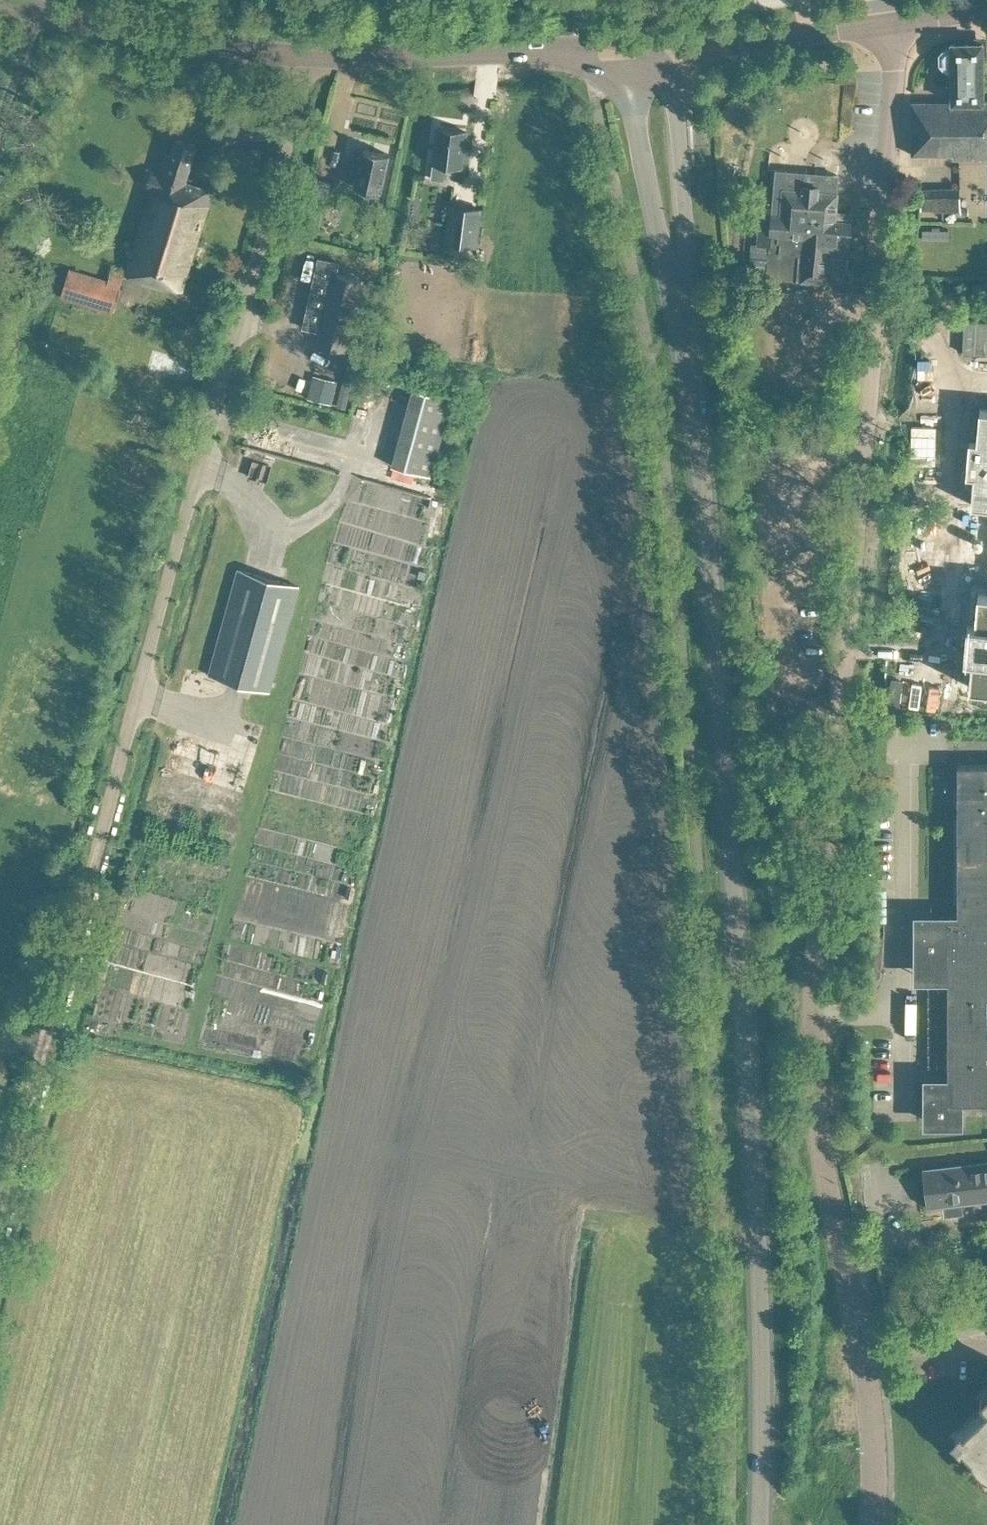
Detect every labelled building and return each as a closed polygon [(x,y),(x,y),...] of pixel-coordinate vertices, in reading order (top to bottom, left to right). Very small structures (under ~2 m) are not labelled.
[(983,41),(951,41),(951,45),(947,45),(940,52),(940,62),(947,68),(951,68),(951,100),(911,101),(911,154),(952,153),(952,158),(986,158),(986,100),(983,100),(983,41)] [(462,166),(466,131),(438,127),(436,139),(435,139),(432,162),(433,162),(431,178),(443,179),(445,164),(462,166)] [(185,180),(197,144),(176,137),(171,152),(165,150),(159,171),(151,169),(147,185),(154,187),(128,273),(182,290),(213,190),(185,180)] [(380,191),(389,153),(363,147),(361,155),(351,152),(345,176),(356,178),(355,186),(380,191)] [(750,263),(749,275),(765,277),(825,282),(826,269),(827,254),(848,256),(852,212),(834,210),(836,192),(838,174),(776,168),(772,205),(771,222),(768,244),(768,250),(767,265),(750,263)] [(319,227),(331,181),(313,177),(302,223),(319,227)] [(923,209),(963,209),(964,186),(923,185),(923,209)] [(477,245),(481,208),(449,204),(445,241),(477,245)] [(949,238),(949,228),(922,228),(922,238),(949,238)] [(303,328),(321,332),(318,345),(343,351),(359,279),(334,273),(337,262),(318,258),(303,328)] [(60,297),(112,313),(121,283),(70,268),(60,297)] [(932,314),(946,315),(947,308),(933,307),(932,314)] [(355,373),(345,370),(336,405),(346,408),(355,373)] [(337,380),(313,374),(307,397),(331,403),(337,380)] [(430,475),(452,398),(413,387),(391,464),(430,475)] [(980,408),(977,439),(969,438),(966,472),(974,473),(971,504),(986,505),(986,409),(980,408)] [(306,671),(297,704),(375,725),(415,576),(337,555),(332,574),(334,575),(308,671),(306,671)] [(270,690),(298,585),(238,569),(209,674),(270,690)] [(965,654),(972,655),(969,686),(984,687),(983,698),(986,698),(986,588),(986,591),(978,590),(975,621),(968,620),(965,654)] [(959,1100),(986,1100),(986,1110),(986,764),(958,764),(957,912),(948,912),(948,924),(914,924),(914,961),(948,961),(948,1085),(922,1085),(922,1124),(959,1124),(959,1100)] [(940,779),(941,791),(954,790),(954,779),(940,779)] [(922,1166),(927,1206),(949,1203),(949,1208),(960,1206),(960,1202),(986,1199),(986,1158),(922,1166)] [(882,1275),(895,1273),(893,1261),(880,1263),(882,1275)] [(954,1435),(986,1468),(986,1403),(954,1435)]
